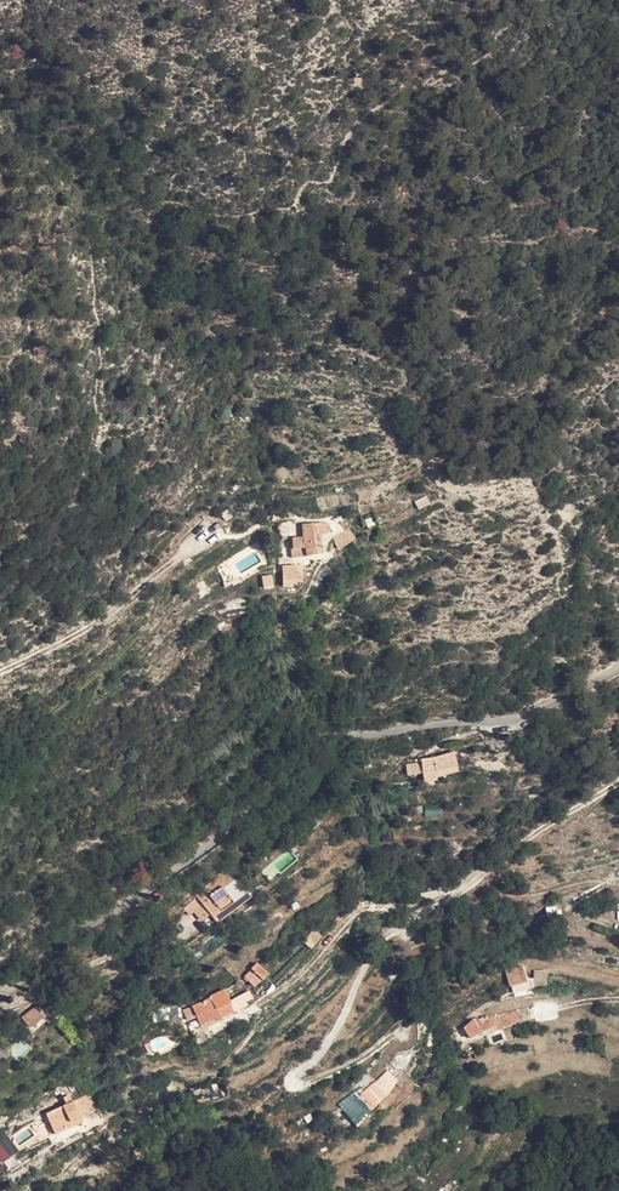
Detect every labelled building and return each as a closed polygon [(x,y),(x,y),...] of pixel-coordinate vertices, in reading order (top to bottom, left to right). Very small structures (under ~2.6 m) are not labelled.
[(322,522),(302,522),(302,533),(293,534),(294,540),(305,542),(312,540),(317,555),(323,553),(318,536),(324,533),(322,523),(322,522)] [(340,546),(353,537),(347,527),(333,537),(340,546)] [(292,545),(293,557),(308,556),(305,542),(294,540),(294,545),(292,545)] [(308,557),(317,555),(312,540),(305,542),(308,556),(308,557)] [(288,583),(307,580),(305,563),(286,566),(288,583)] [(272,575),(265,580),(271,590),(278,585),(272,575)] [(424,769),(436,768),(435,759),(423,760),(423,764),(424,769)] [(408,765),(409,775),(424,774),(424,769),(423,764),(408,765)] [(425,782),(437,781),(436,768),(424,769),(424,774),(425,782)] [(335,815),(326,807),(312,822),(322,830),(335,815)] [(218,880),(223,886),(235,875),(230,870),(218,880)] [(206,892),(210,896),(202,903),(211,913),(220,906),(223,909),(246,888),(235,875),(223,886),(218,880),(206,892)] [(252,894),(246,888),(223,909),(220,906),(211,913),(219,922),(252,894)] [(198,898),(202,903),(210,896),(206,892),(198,898)] [(261,963),(256,971),(262,980),(268,973),(261,963)] [(527,986),(523,965),(511,967),(515,988),(527,986)] [(549,984),(548,969),(537,970),(538,985),(549,984)] [(253,987),(262,980),(256,971),(247,976),(253,987)] [(236,983),(221,992),(227,1001),(241,993),(236,983)] [(212,997),(217,1007),(227,1001),(221,992),(215,996),(212,997)] [(241,993),(227,1001),(233,1011),(247,1003),(241,993)] [(217,1007),(212,997),(192,1010),(204,1029),(222,1017),(217,1007)] [(217,1007),(222,1017),(233,1011),(227,1001),(217,1007)] [(496,1027),(498,1030),(524,1014),(517,1003),(491,1019),(496,1027)] [(21,1019),(28,1029),(43,1017),(48,1013),(43,1006),(38,1010),(36,1008),(21,1019)] [(474,1021),(466,1025),(476,1039),(496,1027),(491,1019),(489,1016),(476,1024),(474,1021)] [(43,1017),(28,1029),(33,1034),(48,1023),(43,1017)] [(390,1075),(377,1085),(386,1095),(399,1084),(390,1075)] [(369,1109),(386,1095),(377,1085),(372,1080),(356,1094),(369,1109)] [(58,1136),(84,1120),(71,1100),(45,1115),(58,1136)] [(0,1142),(0,1159),(3,1163),(18,1151),(7,1136),(0,1142)]
